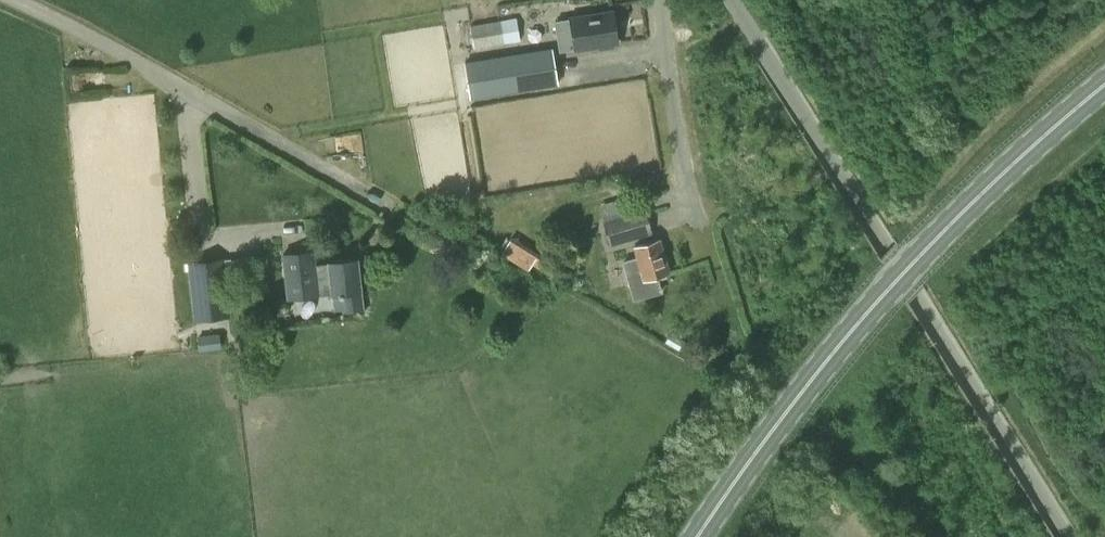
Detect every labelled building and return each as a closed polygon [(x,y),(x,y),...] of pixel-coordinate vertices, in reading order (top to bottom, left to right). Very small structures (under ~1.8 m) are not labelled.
[(613,43),(612,42),(618,41),(613,10),(570,17),(570,18),(554,21),(559,51),(575,49),(574,47),(601,43),(601,45),(613,43)] [(474,48),(520,40),(516,17),(470,25),(474,48)] [(471,98),(557,84),(552,48),(465,62),(471,98)] [(610,244),(651,232),(644,209),(603,221),(610,244)] [(645,278),(668,272),(659,239),(636,245),(639,256),(622,260),(627,278),(644,274),(645,278)] [(316,263),(315,250),(286,253),(290,296),(342,290),(344,308),(362,307),(357,258),(329,261),(329,262),(316,263)] [(553,276),(559,266),(536,252),(530,263),(553,276)] [(271,299),(267,255),(223,259),(188,262),(193,319),(228,316),(225,287),(256,284),(257,300),(271,299)] [(219,333),(198,335),(199,351),(221,348),(219,333)]
